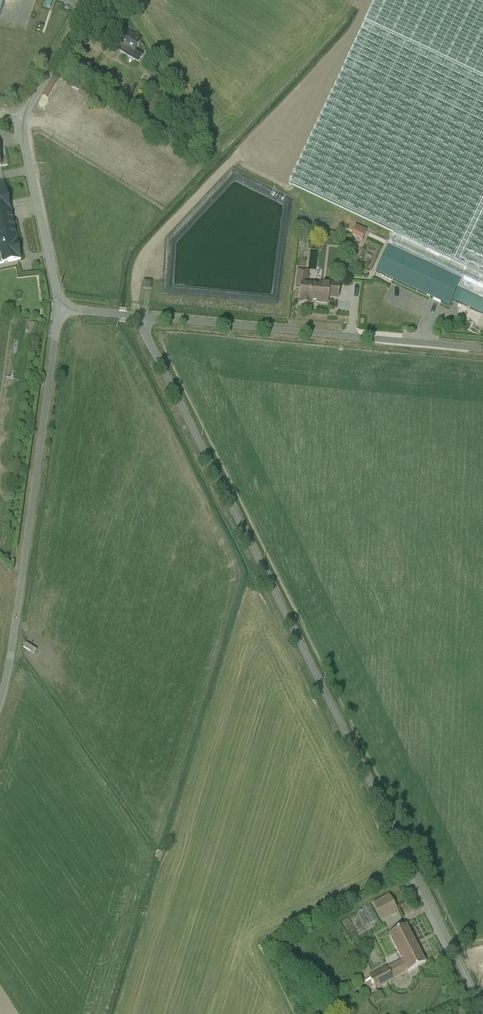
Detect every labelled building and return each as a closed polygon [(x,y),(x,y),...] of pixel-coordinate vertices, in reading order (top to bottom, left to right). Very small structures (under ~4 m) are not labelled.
[(287,186),(369,228),(482,278),(482,0),(373,0),(287,186)] [(108,46),(134,60),(143,43),(116,30),(108,46)] [(19,261),(3,183),(0,183),(0,265),(19,261)] [(294,301),(334,304),(336,278),(296,275),(294,301)] [(380,922),(395,915),(386,896),(372,902),(380,922)] [(435,917),(429,920),(435,935),(441,933),(435,917)] [(374,988),(424,966),(406,926),(386,935),(398,963),(369,976),(374,988)] [(384,995),(386,1002),(396,1000),(395,993),(384,995)]
